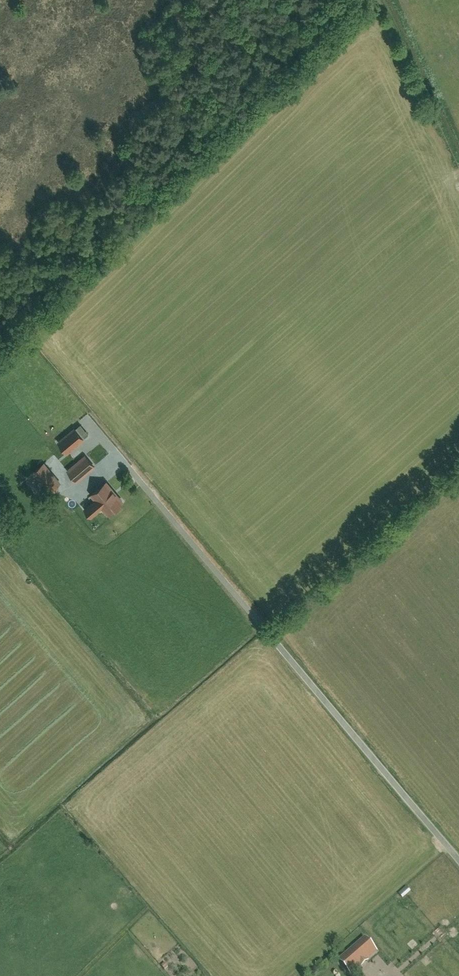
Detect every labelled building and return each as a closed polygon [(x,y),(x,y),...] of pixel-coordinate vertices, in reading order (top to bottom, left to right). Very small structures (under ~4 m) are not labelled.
[(67,453),(83,439),(88,434),(80,425),(75,429),(74,429),(58,442),(67,453)] [(93,467),(84,456),(67,471),(76,482),(93,467)] [(46,489),(56,480),(43,464),(32,473),(46,489)] [(107,514),(122,502),(105,483),(91,495),(107,514)] [(344,957),(339,961),(349,973),(355,969),(360,965),(365,960),(370,956),(375,951),(365,939),(359,944),(344,957)]
